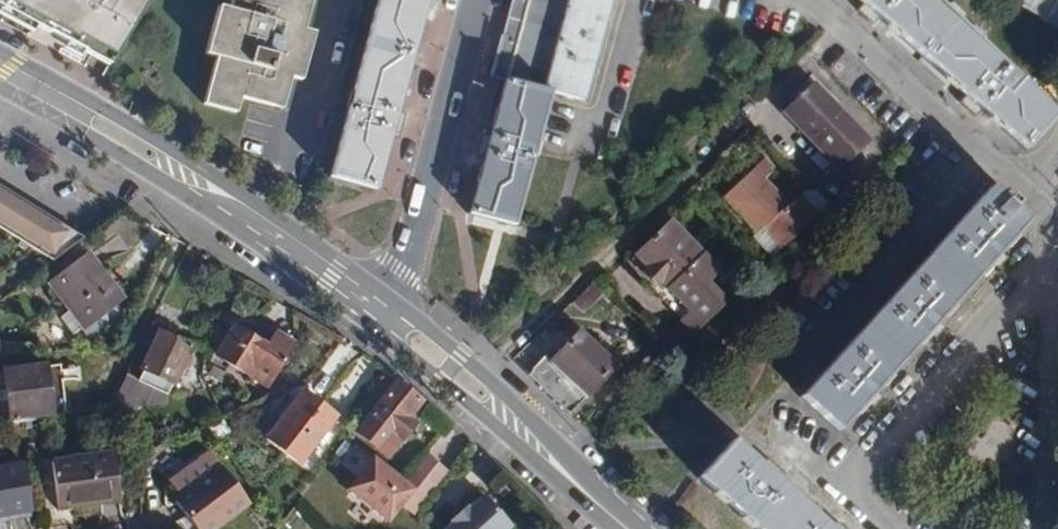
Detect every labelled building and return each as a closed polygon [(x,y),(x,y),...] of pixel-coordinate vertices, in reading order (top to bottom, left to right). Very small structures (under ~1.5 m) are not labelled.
[(55,47),(102,73),(146,0),(0,0),(0,18),(55,47)] [(287,87),(290,76),(303,29),(311,0),(231,0),(228,9),(217,6),(205,53),(216,55),(204,103),(235,112),(239,97),(271,105),(276,85),(287,87)] [(334,179),(379,190),(396,122),(427,0),(379,0),(334,179)] [(509,31),(497,77),(505,80),(549,91),(584,100),(611,0),(517,0),(509,31)] [(1025,146),(1053,114),(926,0),(862,0),(967,94),(1025,146)] [(549,91),(505,80),(487,149),(470,213),(515,225),(534,151),(549,91)] [(868,142),(812,84),(784,110),(839,169),(868,142)] [(723,196),(756,232),(763,226),(782,247),(801,229),(807,233),(820,221),(795,195),(787,203),(764,178),(775,169),(764,157),(723,196)] [(83,237),(0,186),(0,227),(53,261),(83,237)] [(990,188),(981,197),(800,397),(838,432),(870,396),(934,325),(997,256),(1028,222),(990,188)] [(652,290),(662,301),(672,291),(692,311),(712,291),(708,286),(720,275),(669,222),(636,254),(647,267),(643,272),(657,285),(652,290)] [(49,285),(68,310),(83,330),(89,325),(97,335),(119,318),(112,308),(123,299),(89,254),(49,285)] [(216,356),(268,387),(294,345),(277,334),(268,348),(233,327),(216,356)] [(139,380),(125,374),(111,410),(167,404),(166,395),(172,383),(174,384),(192,348),(159,333),(140,368),(144,370),(139,380)] [(529,372),(571,412),(614,367),(578,333),(549,361),(544,355),(529,372)] [(9,418),(49,413),(44,368),(3,373),(9,418)] [(421,401),(394,380),(368,413),(355,432),(375,448),(389,430),(402,441),(416,424),(407,416),(421,401)] [(298,464),(335,417),(302,393),(267,439),(298,464)] [(756,528),(831,528),(769,473),(732,440),(699,477),(756,528)] [(58,511),(119,502),(112,454),(50,463),(58,511)] [(370,455),(345,489),(386,518),(409,486),(403,481),(372,457),(370,455)] [(30,512),(23,466),(0,469),(0,517),(30,512)] [(248,504),(221,469),(176,502),(196,528),(215,528),(248,504)] [(434,528),(493,528),(504,518),(476,488),(462,501),(447,516),(434,528)]
